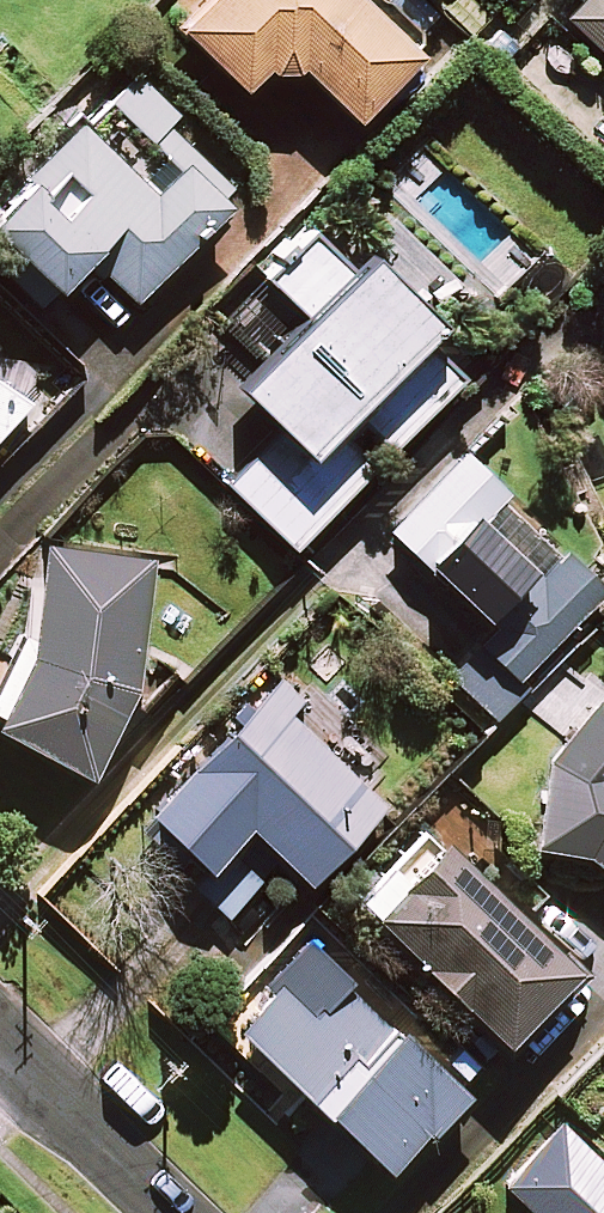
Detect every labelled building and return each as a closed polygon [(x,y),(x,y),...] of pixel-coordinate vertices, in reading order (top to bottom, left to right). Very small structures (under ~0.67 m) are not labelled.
[(367,0),(200,0),(178,23),(242,85),(260,66),(301,64),(353,115),(417,49),(367,0)] [(565,15),(603,54),(603,0),(579,0),(565,15)] [(129,78),(104,105),(85,126),(77,118),(0,200),(0,231),(57,284),(85,254),(133,299),(241,184),(129,78)] [(308,233),(267,275),(221,322),(260,360),(239,381),(283,423),(227,481),(292,544),(454,376),(413,336),(432,316),(365,251),(346,270),(308,233)] [(20,400),(0,386),(0,421),(20,400)] [(506,488),(462,450),(391,531),(497,623),(448,679),(492,717),(602,589),(498,498),(506,488)] [(90,777),(138,673),(148,548),(40,540),(34,616),(33,615),(0,675),(0,728),(90,777)] [(380,804),(266,691),(150,808),(211,869),(195,885),(227,916),(284,857),(306,879),(380,804)] [(531,847),(584,849),(603,865),(603,699),(599,696),(547,761),(531,847)] [(586,975),(427,821),(356,894),(514,1048),(586,975)] [(462,1088),(300,941),(271,974),(278,980),(236,1027),(391,1167),(462,1088)] [(561,1120),(503,1178),(538,1212),(603,1212),(603,1164),(561,1120)]
